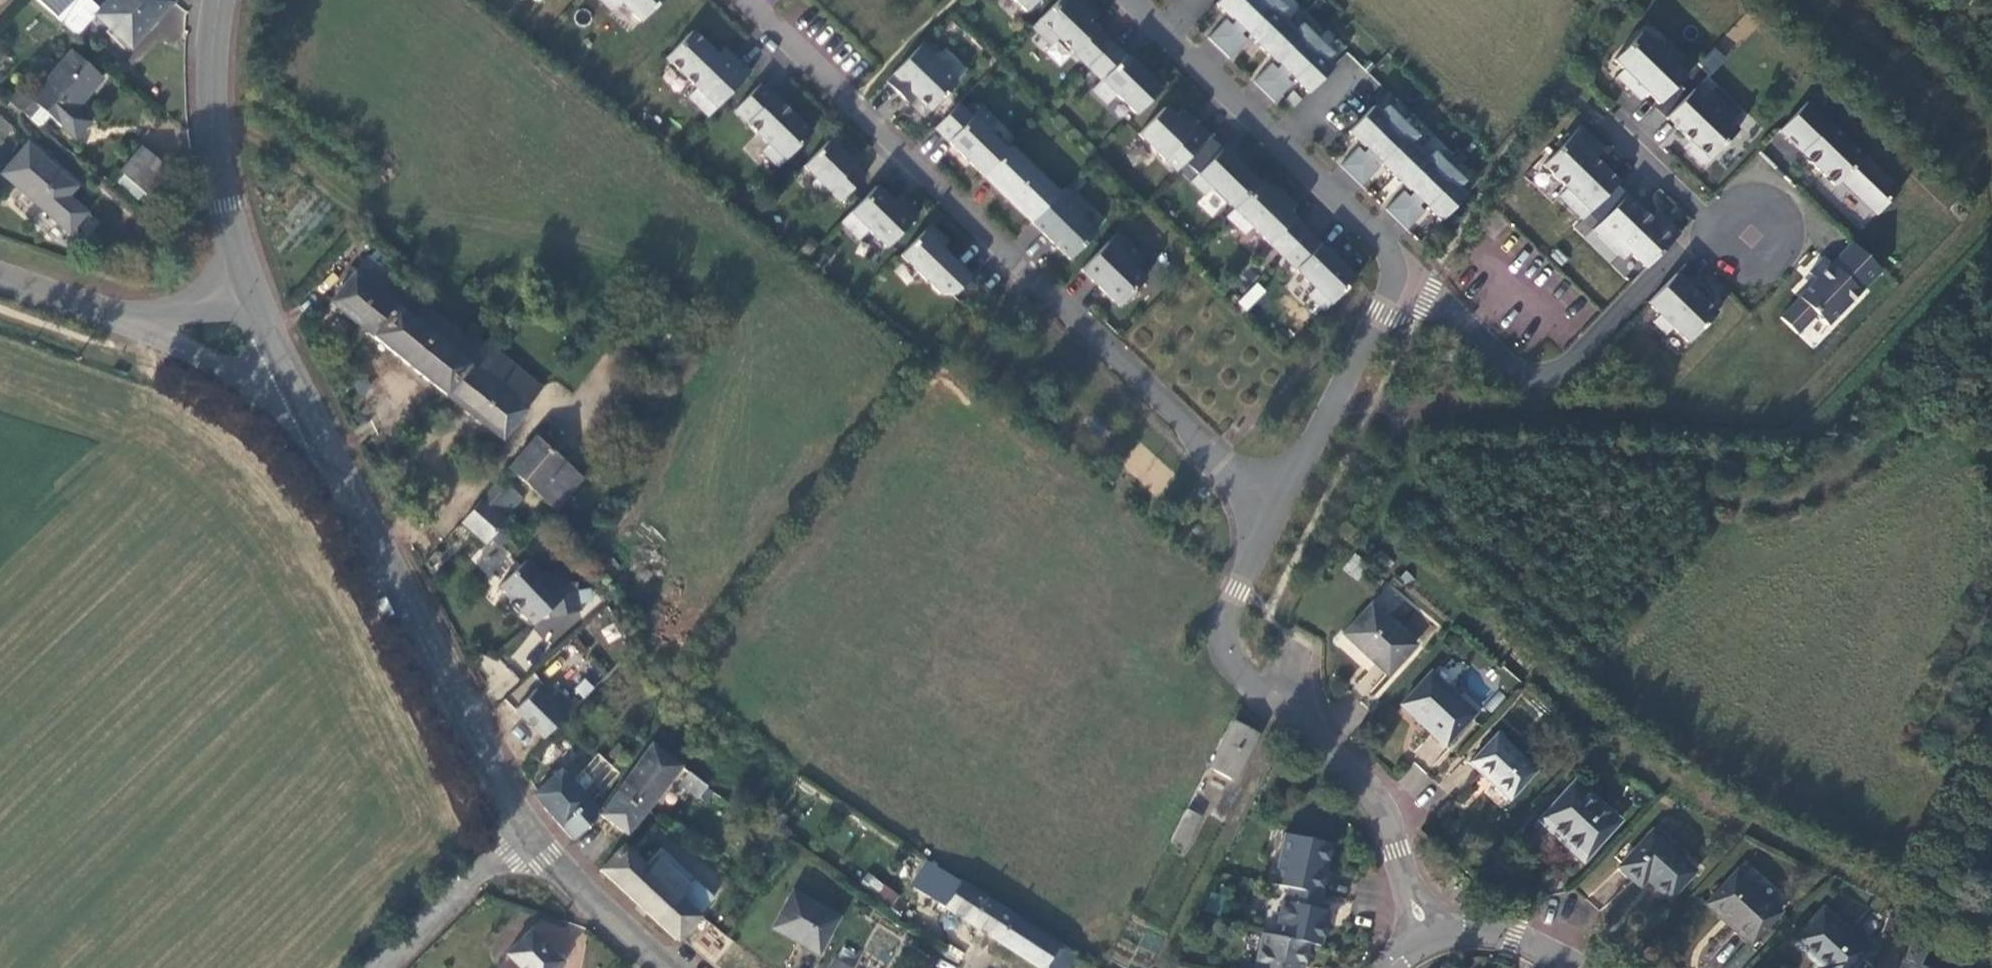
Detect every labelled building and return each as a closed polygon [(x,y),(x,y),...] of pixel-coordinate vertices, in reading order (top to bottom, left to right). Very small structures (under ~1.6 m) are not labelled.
[(57,18),(73,0),(38,0),(57,18)] [(57,18),(74,33),(90,14),(98,6),(91,0),(73,0),(57,18)] [(90,14),(130,51),(175,2),(172,0),(104,0),(98,6),(90,14)] [(609,8),(617,0),(600,0),(609,8)] [(658,0),(617,0),(639,20),(658,0)] [(1086,63),(1110,39),(1088,19),(1082,13),(1089,5),(1083,0),(1053,0),(1031,24),(1049,41),(1056,34),(1086,63)] [(1216,43),(1258,0),(1215,0),(1228,12),(1231,10),(1235,14),(1230,20),(1224,15),(1206,34),(1216,43)] [(1279,0),(1258,0),(1216,43),(1227,54),(1245,35),(1240,30),(1245,24),(1249,28),(1247,30),(1274,56),(1276,54),(1281,58),(1275,63),(1270,58),(1252,77),(1262,87),(1314,33),(1299,19),(1293,25),(1277,10),(1283,3),(1279,0)] [(1095,12),(1089,5),(1082,13),(1088,19),(1095,12)] [(1646,86),(1657,97),(1684,69),(1672,58),(1679,50),(1662,34),(1655,42),(1638,26),(1612,54),(1621,63),(1615,70),(1639,93),(1646,86)] [(690,30),(665,57),(696,86),(687,95),(707,114),(748,71),(735,59),(728,66),(690,30)] [(1330,48),(1314,33),(1262,87),(1273,97),(1291,78),(1285,73),(1290,67),(1295,71),(1292,74),(1307,87),(1331,62),(1323,55),(1330,48)] [(929,108),(955,81),(930,57),(937,50),(924,37),(884,78),(908,101),(914,94),(929,108)] [(1159,86),(1110,39),(1086,63),(1100,76),(1091,86),(1106,100),(1115,90),(1136,110),(1159,86)] [(1697,58),(1706,75),(1727,63),(1718,47),(1697,58)] [(19,87),(7,101),(28,120),(38,108),(48,117),(75,141),(91,122),(77,109),(103,79),(70,50),(29,96),(19,87)] [(759,82),(733,110),(768,142),(760,149),(778,165),(811,130),(759,82)] [(1693,83),(1665,111),(1692,136),(1685,144),(1702,160),(1736,124),(1728,116),(1735,108),(1712,87),(1705,95),(1693,83)] [(1777,124),(1834,178),(1839,173),(1875,207),(1898,183),(1805,95),(1777,124)] [(981,172),(1005,147),(985,128),(994,118),(980,104),(971,114),(957,101),(933,126),(981,172)] [(1339,161),(1349,171),(1401,117),(1385,102),(1379,108),(1372,102),(1347,127),(1361,140),(1363,138),(1368,142),(1363,148),(1357,142),(1339,161)] [(1208,133),(1180,106),(1173,113),(1163,103),(1137,130),(1175,167),(1183,158),(1208,133)] [(28,120),(39,128),(48,117),(38,108),(28,120)] [(1416,131),(1401,117),(1349,171),(1360,181),(1378,163),(1373,157),(1378,152),(1382,156),(1380,158),(1407,184),(1409,182),(1414,186),(1408,191),(1403,186),(1385,205),(1395,214),(1447,160),(1432,147),(1426,153),(1410,138),(1416,131)] [(1578,121),(1542,159),(1566,181),(1557,190),(1581,213),(1617,176),(1592,153),(1601,143),(1578,121)] [(1211,184),(1233,205),(1257,179),(1208,133),(1183,158),(1196,170),(1190,178),(1204,191),(1211,184)] [(839,199),(864,174),(827,139),(802,164),(815,176),(810,182),(823,194),(828,189),(839,199)] [(26,141),(0,171),(0,177),(69,237),(90,214),(70,197),(78,187),(26,141)] [(1059,190),(1009,143),(1005,147),(981,172),(1031,219),(1059,190)] [(167,169),(141,146),(118,172),(144,195),(167,169)] [(1463,176),(1447,160),(1395,214),(1406,225),(1424,206),(1418,201),(1423,195),(1428,199),(1425,202),(1440,215),(1464,190),(1456,183),(1463,176)] [(1282,251),(1306,226),(1288,209),(1295,202),(1264,172),(1257,179),(1233,205),(1226,212),(1244,230),(1251,222),(1282,251)] [(868,226),(886,244),(918,211),(905,199),(898,206),(892,200),(875,183),(840,219),(858,236),(868,226)] [(1031,219),(1070,256),(1095,229),(1079,213),(1086,205),(1064,185),(1059,190),(1031,219)] [(1649,214),(1625,190),(1592,225),(1622,253),(1628,246),(1646,262),(1679,227),(1663,212),(1656,220),(1649,214)] [(898,206),(905,199),(899,193),(892,200),(898,206)] [(1656,206),(1649,214),(1656,220),(1663,212),(1656,206)] [(948,297),(970,274),(940,246),(947,239),(928,222),(900,253),(948,297)] [(1324,306),(1355,273),(1328,247),(1325,250),(1317,243),(1320,240),(1306,226),(1282,251),(1314,282),(1307,290),(1324,306)] [(1116,228),(1106,239),(1115,248),(1125,237),(1116,228)] [(1814,306),(1827,318),(1880,263),(1850,235),(1830,257),(1823,250),(1809,265),(1816,272),(1798,291),(1780,311),(1796,326),(1814,306)] [(1080,266),(1118,302),(1144,275),(1131,264),(1142,253),(1125,237),(1115,248),(1106,239),(1080,266)] [(329,302),(440,397),(476,351),(363,259),(329,302)] [(1673,320),(1688,335),(1716,306),(1674,268),(1647,296),(1660,308),(1653,315),(1666,327),(1673,320)] [(1257,282),(1236,302),(1245,312),(1266,291),(1257,282)] [(1435,354),(1453,355),(1454,344),(1436,343),(1435,354)] [(483,356),(488,350),(484,346),(478,353),(483,356)] [(529,386),(488,350),(483,356),(478,353),(476,351),(440,397),(495,442),(509,424),(519,412),(513,407),(526,393),(529,386)] [(506,470),(552,511),(577,481),(530,442),(506,470)] [(503,524),(522,502),(497,480),(479,502),(503,524)] [(479,502),(459,525),(484,547),(488,542),(493,549),(499,553),(505,551),(509,545),(508,538),(502,534),(496,531),(503,524),(479,502)] [(1356,580),(1369,564),(1355,553),(1342,570),(1356,580)] [(532,575),(520,563),(492,590),(501,599),(501,606),(509,615),(514,613),(526,626),(539,614),(572,610),(574,589),(554,570),(547,576),(540,567),(532,575)] [(1409,649),(1366,609),(1338,638),(1381,679),(1409,649)] [(474,671),(501,698),(518,680),(490,654),(474,671)] [(1467,717),(1425,677),(1395,709),(1437,749),(1467,717)] [(544,734),(577,696),(560,680),(550,690),(537,682),(515,707),(544,734)] [(1259,736),(1231,721),(1206,771),(1234,784),(1259,736)] [(1528,774),(1487,737),(1460,768),(1500,804),(1528,774)] [(620,792),(643,810),(670,776),(693,794),(701,783),(654,747),(620,792)] [(529,799),(558,831),(588,803),(559,771),(529,799)] [(1614,822),(1569,784),(1535,822),(1579,861),(1614,822)] [(602,815),(624,834),(643,810),(620,792),(602,815)] [(1200,818),(1185,811),(1169,845),(1184,852),(1200,818)] [(1687,874),(1642,832),(1609,868),(1633,891),(1639,883),(1659,902),(1687,874)] [(1279,840),(1269,893),(1282,895),(1314,901),(1325,849),(1279,840)] [(626,899),(671,939),(679,929),(714,890),(662,844),(645,862),(620,842),(594,869),(626,899)] [(930,897),(998,941),(1013,916),(943,871),(938,878),(930,890),(932,891),(930,897)] [(1776,913),(1733,872),(1701,908),(1745,945),(1776,913)] [(867,873),(862,882),(891,901),(897,893),(867,873)] [(924,887),(930,890),(938,878),(932,874),(924,887)] [(836,914),(791,886),(771,920),(814,949),(836,914)] [(1271,943),(1298,948),(1310,951),(1317,917),(1314,916),(1317,902),(1314,901),(1282,895),(1271,943)] [(1820,913),(1789,944),(1816,967),(1852,967),(1865,954),(1820,913)] [(1076,958),(1013,916),(998,941),(1041,967),(1070,967),(1076,958)] [(1903,958),(1899,967),(1925,967),(1918,965),(1931,935),(1917,929),(1903,958)] [(525,932),(502,959),(512,967),(549,967),(556,961),(525,932)] [(1298,948),(1271,943),(1259,941),(1253,967),(1294,967),(1298,948)] [(834,955),(845,961),(851,952),(838,944),(834,955)] [(845,961),(834,955),(826,967),(848,967),(850,964),(845,961)]
